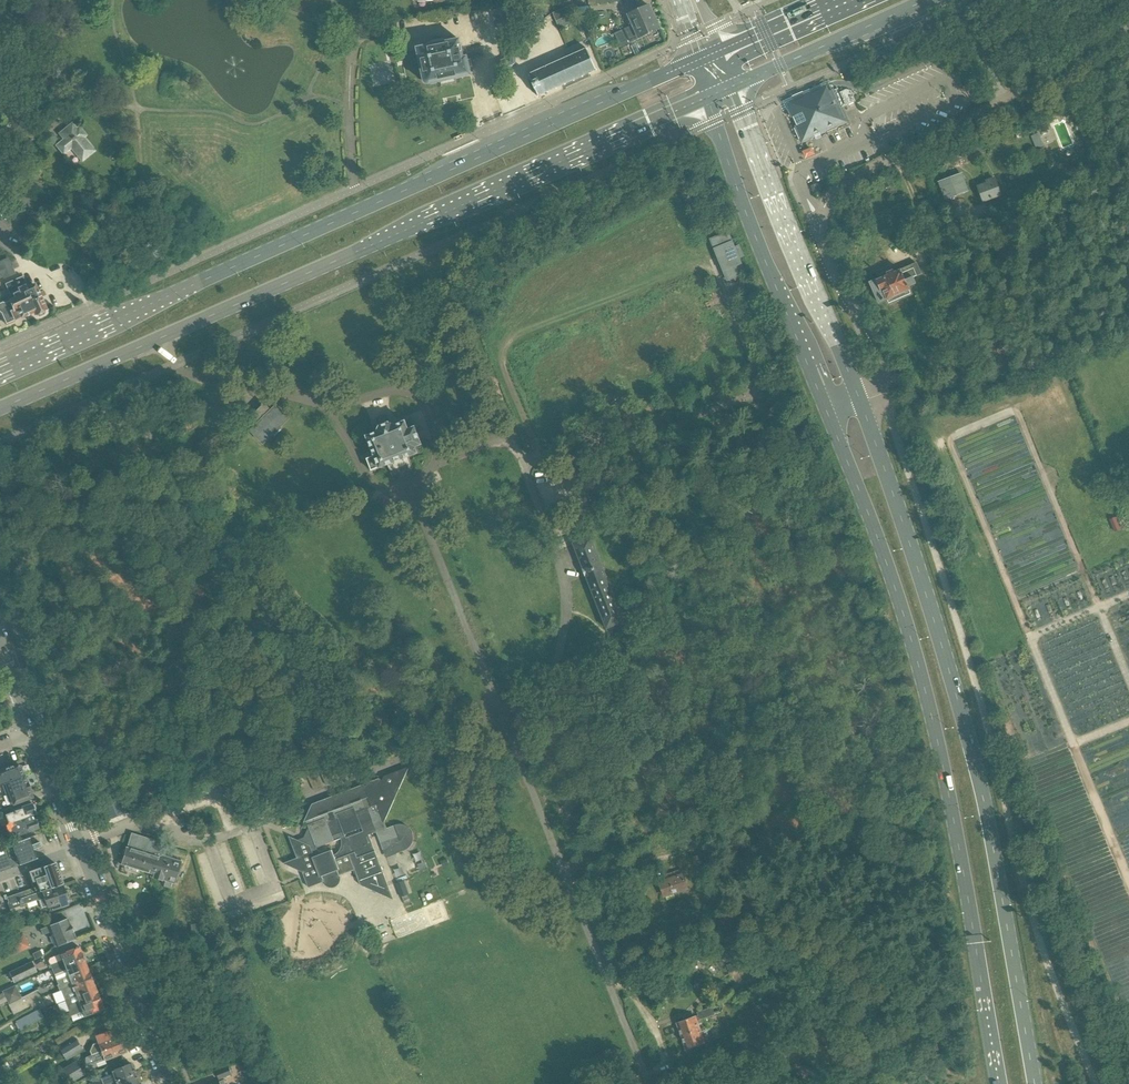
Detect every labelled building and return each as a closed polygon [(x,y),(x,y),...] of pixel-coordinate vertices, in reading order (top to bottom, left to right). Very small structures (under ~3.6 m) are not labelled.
[(624,30),(630,43),(659,30),(652,13),(653,12),(650,7),(649,7),(648,6),(629,14),(631,18),(629,19),(632,26),(624,30)] [(525,31),(544,18),(538,7),(518,21),(525,31)] [(569,16),(567,12),(554,17),(556,21),(569,16)] [(493,15),(495,28),(508,26),(507,13),(493,15)] [(569,16),(556,21),(559,28),(572,23),(570,16),(569,16)] [(463,58),(459,39),(448,42),(447,41),(442,40),(434,42),(428,45),(429,46),(417,49),(420,62),(419,63),(420,67),(422,68),(424,81),(425,83),(427,84),(430,84),(440,82),(441,87),(457,83),(456,79),(471,76),(469,68),(473,67),(471,59),(467,60),(467,57),(463,58)] [(537,72),(529,76),(530,78),(531,81),(530,81),(532,84),(534,87),(533,88),(535,90),(538,96),(546,92),(547,92),(547,93),(548,92),(548,91),(555,88),(556,89),(556,88),(557,88),(556,87),(564,84),(564,85),(565,84),(565,83),(573,80),(573,81),(574,80),(574,79),(582,76),(582,77),(583,77),(583,76),(586,74),(588,73),(588,74),(590,73),(589,73),(594,70),(597,71),(597,70),(596,69),(588,50),(588,49),(586,49),(586,50),(580,53),(580,52),(578,53),(579,53),(578,54),(574,56),(574,55),(572,55),(573,56),(565,59),(564,59),(563,59),(564,60),(562,61),(556,63),(555,63),(555,64),(552,65),(548,67),(547,66),(546,67),(546,68),(541,70),(539,71),(538,70),(537,71),(537,72)] [(500,72),(515,65),(514,50),(504,50),(505,59),(496,63),(500,72)] [(52,66),(48,67),(52,78),(54,78),(55,77),(56,77),(57,76),(58,76),(58,75),(59,75),(59,74),(59,73),(60,72),(60,71),(60,70),(59,69),(59,68),(58,68),(58,67),(57,66),(56,66),(55,66),(55,65),(54,65),(53,65),(53,66),(52,66)] [(840,92),(838,88),(829,92),(829,91),(791,107),(795,116),(793,117),(797,126),(799,125),(805,137),(818,131),(819,134),(823,132),(822,129),(842,120),(837,110),(856,101),(851,91),(846,89),(840,92)] [(45,123),(53,116),(49,111),(41,118),(45,123)] [(62,135),(60,137),(63,143),(62,144),(60,146),(66,153),(70,150),(72,148),(81,159),(81,160),(82,160),(83,159),(84,160),(86,158),(93,153),(92,152),(91,152),(92,151),(92,150),(93,149),(94,148),(84,135),(85,134),(81,128),(79,130),(79,129),(78,129),(76,131),(72,126),(70,127),(69,126),(62,132),(63,133),(61,134),(62,135)] [(946,156),(938,159),(941,167),(948,164),(946,156)] [(969,190),(964,174),(956,176),(948,179),(949,182),(942,184),(947,198),(954,196),(955,197),(965,193),(964,191),(969,190)] [(41,184),(26,177),(25,177),(23,182),(23,183),(23,182),(39,189),(41,184)] [(985,200),(1001,194),(995,178),(988,180),(989,182),(980,185),(983,194),(980,195),(981,197),(984,197),(985,200)] [(814,193),(822,190),(819,183),(811,186),(814,193)] [(735,248),(729,232),(711,240),(728,280),(745,273),(739,258),(744,256),(739,246),(735,248)] [(15,273),(8,258),(0,262),(0,277),(3,275),(4,278),(15,273)] [(877,280),(873,282),(882,302),(889,299),(891,303),(892,302),(899,299),(912,294),(910,290),(910,288),(916,286),(917,285),(915,279),(915,278),(923,275),(920,268),(919,263),(900,271),(897,272),(897,271),(896,269),(894,270),(892,266),(888,268),(888,269),(885,271),(884,269),(880,271),(883,278),(877,280)] [(22,276),(5,284),(12,299),(10,300),(10,301),(5,303),(2,302),(0,303),(0,312),(1,312),(6,323),(15,319),(15,320),(21,317),(21,318),(34,312),(35,314),(36,313),(36,315),(39,316),(43,314),(45,310),(43,308),(44,307),(34,285),(28,288),(22,276)] [(270,409),(265,404),(249,420),(255,426),(249,432),(264,446),(273,436),(275,438),(283,429),(281,428),(291,419),(275,404),(270,409)] [(410,430),(406,421),(406,420),(395,425),(395,423),(393,422),(390,422),(390,421),(382,424),(382,425),(381,427),(380,429),(381,430),(369,435),(377,455),(367,458),(371,470),(381,466),(381,467),(419,453),(417,448),(423,445),(417,428),(410,430)] [(1111,520),(1110,520),(1115,532),(1120,530),(1116,518),(1111,520)] [(591,536),(572,543),(573,545),(582,568),(585,576),(606,629),(623,623),(625,622),(591,536)] [(20,768),(14,765),(0,770),(0,785),(24,776),(23,776),(20,768)] [(402,824),(399,824),(397,825),(387,828),(385,822),(409,767),(385,776),(383,780),(379,778),(313,804),(304,823),(307,822),(309,827),(304,837),(306,838),(304,843),(289,836),(298,858),(283,863),(303,872),(309,888),(325,882),(326,885),(328,886),(329,887),(330,887),(332,888),(333,887),(335,887),(336,886),(338,885),(339,884),(339,883),(340,882),(340,881),(341,880),(341,879),(341,877),(340,876),(355,870),(361,885),(394,900),(369,835),(377,832),(384,850),(387,858),(397,854),(406,851),(408,850),(409,849),(411,847),(412,845),(413,843),(414,841),(414,839),(414,837),(414,835),(413,833),(412,831),(411,829),(410,827),(408,826),(406,825),(404,824),(402,824)] [(27,787),(25,784),(27,784),(26,782),(27,782),(24,776),(0,785),(3,784),(6,794),(27,787)] [(95,784),(109,819),(128,811),(114,777),(95,784)] [(27,787),(6,794),(10,805),(32,797),(30,790),(29,790),(29,789),(28,790),(27,787)] [(13,822),(33,814),(36,813),(35,810),(36,807),(35,804),(32,804),(32,803),(14,809),(15,811),(2,816),(2,817),(4,824),(5,825),(13,822)] [(35,819),(33,814),(13,822),(5,825),(8,831),(15,828),(18,835),(38,828),(37,827),(42,825),(39,817),(35,819)] [(164,855),(167,844),(132,833),(127,847),(122,865),(151,874),(150,877),(166,881),(164,886),(171,888),(172,883),(174,883),(181,860),(164,855)] [(37,834),(7,845),(7,844),(2,846),(1,844),(0,844),(0,872),(37,858),(34,849),(41,847),(39,842),(37,842),(37,834)] [(704,854),(709,869),(716,866),(711,851),(704,854)] [(696,866),(702,864),(699,855),(693,857),(696,866)] [(443,868),(449,865),(447,859),(441,862),(443,868)] [(44,866),(29,871),(33,882),(35,881),(36,881),(39,890),(40,891),(40,892),(51,888),(63,884),(55,862),(49,864),(44,866)] [(664,896),(688,888),(681,870),(666,875),(668,880),(660,882),(664,896)] [(400,894),(401,894),(408,891),(404,881),(397,884),(400,894)] [(21,898),(18,899),(20,906),(27,904),(36,900),(38,900),(41,908),(48,906),(59,902),(60,904),(61,907),(63,906),(69,904),(68,901),(67,900),(68,899),(66,894),(63,886),(54,890),(51,890),(51,888),(40,892),(34,894),(31,895),(24,897),(21,898)] [(29,889),(7,897),(9,902),(9,903),(18,899),(21,898),(24,897),(31,895),(34,894),(34,893),(33,891),(32,888),(29,889)] [(63,920),(41,929),(43,934),(49,932),(51,936),(55,946),(75,938),(68,918),(63,920)] [(12,954),(28,947),(22,933),(6,940),(12,954)] [(55,968),(83,957),(79,947),(50,958),(48,961),(52,970),(55,968)] [(32,954),(35,960),(43,956),(40,950),(32,954)] [(783,979),(796,971),(792,964),(794,963),(790,956),(777,963),(781,970),(778,971),(783,979)] [(56,980),(68,975),(87,967),(83,957),(55,968),(52,970),(56,980)] [(696,967),(698,963),(695,959),(690,960),(689,964),(691,968),(696,967)] [(730,973),(743,967),(739,960),(726,965),(730,973)] [(14,983),(36,972),(31,961),(9,972),(14,983)] [(57,985),(59,991),(92,978),(87,967),(68,975),(56,980),(58,984),(57,985)] [(61,991),(65,1001),(76,996),(96,988),(92,978),(59,991),(61,991)] [(15,985),(2,991),(2,993),(7,1002),(8,1003),(8,1005),(21,998),(19,994),(15,985)] [(69,1011),(72,1009),(100,998),(96,988),(76,996),(65,1001),(69,1011)] [(38,989),(26,996),(8,1005),(13,1014),(31,1005),(32,1008),(38,1005),(36,1000),(42,998),(38,989)] [(69,1011),(73,1021),(104,1008),(100,998),(72,1009),(69,1011)] [(681,1034),(700,1028),(699,1024),(706,1021),(705,1018),(715,1015),(715,1014),(714,1012),(712,1007),(697,1012),(699,1015),(684,1020),(683,1017),(676,1020),(677,1023),(681,1034)] [(39,1009),(16,1021),(21,1031),(28,1027),(28,1026),(44,1017),(39,1009)] [(58,1046),(83,1030),(79,1024),(54,1039),(58,1046)] [(707,1035),(704,1028),(701,1029),(700,1028),(681,1034),(686,1049),(705,1043),(703,1037),(707,1035)] [(98,1043),(92,1046),(93,1047),(93,1048),(95,1047),(97,1053),(123,1043),(120,1034),(117,1035),(116,1035),(114,1030),(96,1036),(98,1039),(98,1042),(98,1043)] [(66,1060),(82,1050),(75,1038),(59,1048),(66,1060)] [(105,1060),(127,1052),(123,1043),(97,1053),(85,1057),(85,1068),(105,1060)] [(728,1069),(735,1067),(729,1049),(722,1052),(728,1069)] [(84,1075),(76,1061),(57,1072),(64,1083),(68,1083),(84,1075)] [(1,1063),(0,1064),(0,1080),(1,1081),(8,1077),(1,1063)] [(101,1078),(103,1083),(106,1083),(135,1073),(131,1063),(111,1070),(112,1073),(113,1074),(110,1075),(107,1076),(101,1078)] [(230,1067),(217,1072),(220,1079),(233,1074),(230,1067)] [(139,1083),(135,1073),(106,1083),(138,1083),(139,1083)]
